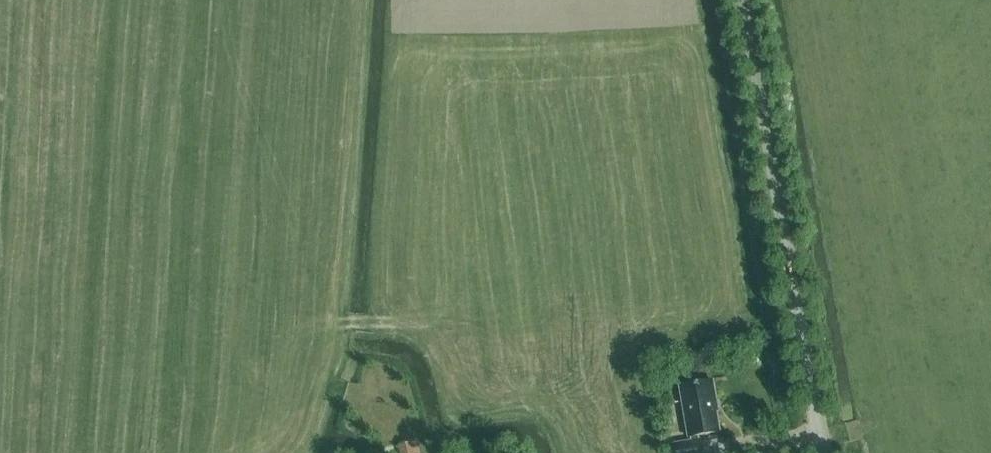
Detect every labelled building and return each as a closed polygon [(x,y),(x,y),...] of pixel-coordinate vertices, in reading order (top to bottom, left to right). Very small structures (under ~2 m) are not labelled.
[(713,379),(681,385),(690,436),(691,436),(692,440),(677,443),(679,452),(703,452),(701,439),(700,439),(699,434),(720,431),(717,411),(714,411),(712,399),(716,398),(713,379)]
